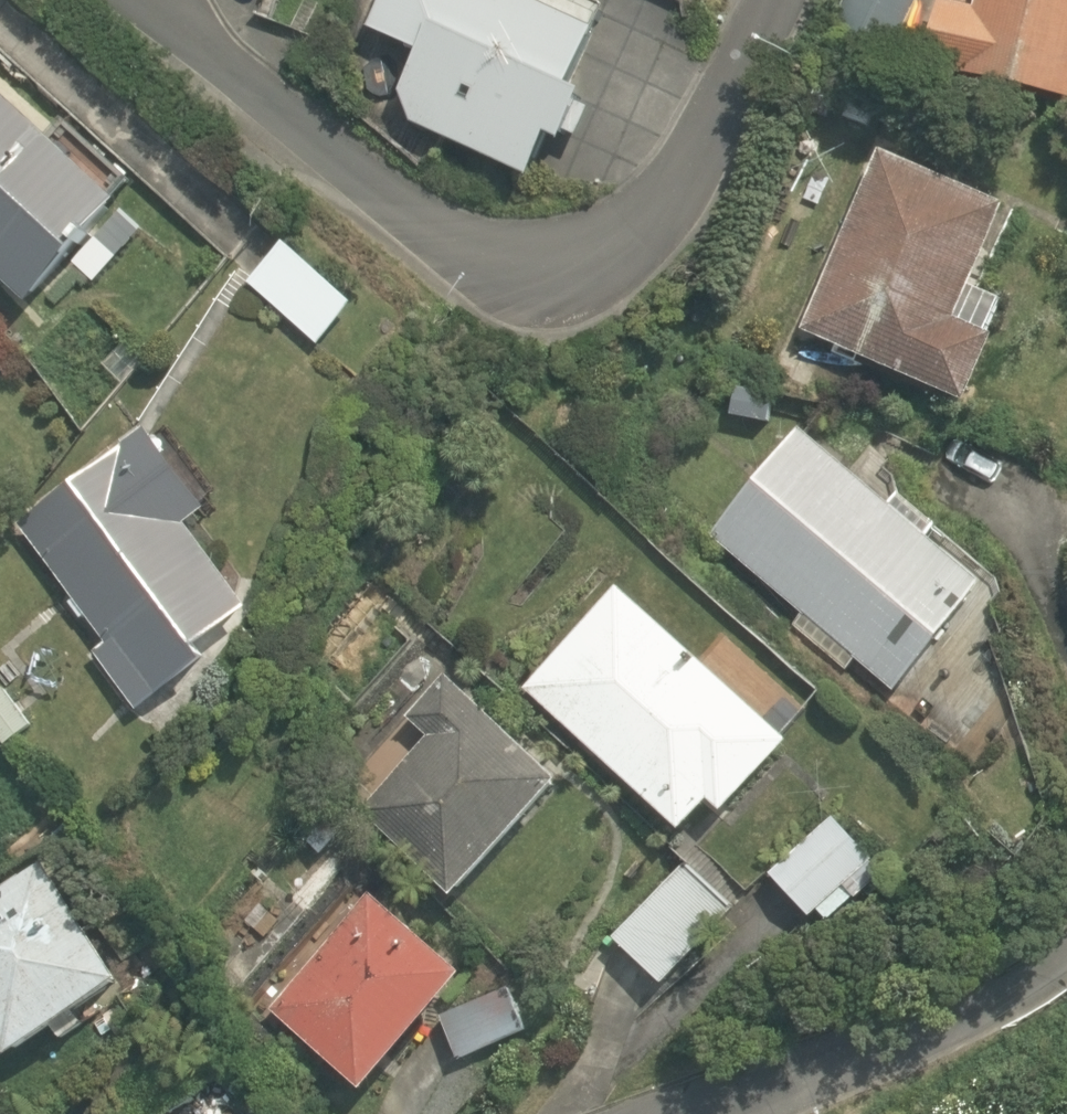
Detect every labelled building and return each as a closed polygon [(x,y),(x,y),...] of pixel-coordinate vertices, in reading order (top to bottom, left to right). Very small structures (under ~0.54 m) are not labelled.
[(300,82),(510,177),(591,0),(590,0),(339,0),(300,82)] [(915,0),(841,0),(838,5),(899,34),(915,0)] [(913,58),(1065,95),(1066,89),(1066,0),(927,0),(913,58)] [(19,303),(122,190),(0,79),(0,285),(19,303)] [(997,199),(871,148),(789,337),(948,406),(979,335),(945,321),(997,199)] [(346,304),(274,242),(235,282),(310,346),(346,304)] [(778,415),(686,531),(894,695),(986,579),(778,415)] [(148,421),(13,523),(100,637),(82,650),(126,707),(191,657),(181,644),(237,601),(176,521),(207,497),(148,421)] [(788,724),(605,565),(513,681),(692,835),(788,724)] [(442,896),(559,774),(444,664),(327,786),(442,896)] [(885,840),(822,796),(762,886),(826,928),(885,840)] [(712,899),(612,817),(548,895),(649,977),(712,899)] [(0,885),(0,1045),(112,977),(41,860),(0,885)] [(346,1089),(448,964),(355,888),(252,1013),(346,1089)] [(448,1057),(525,1025),(507,981),(430,1014),(448,1057)]
